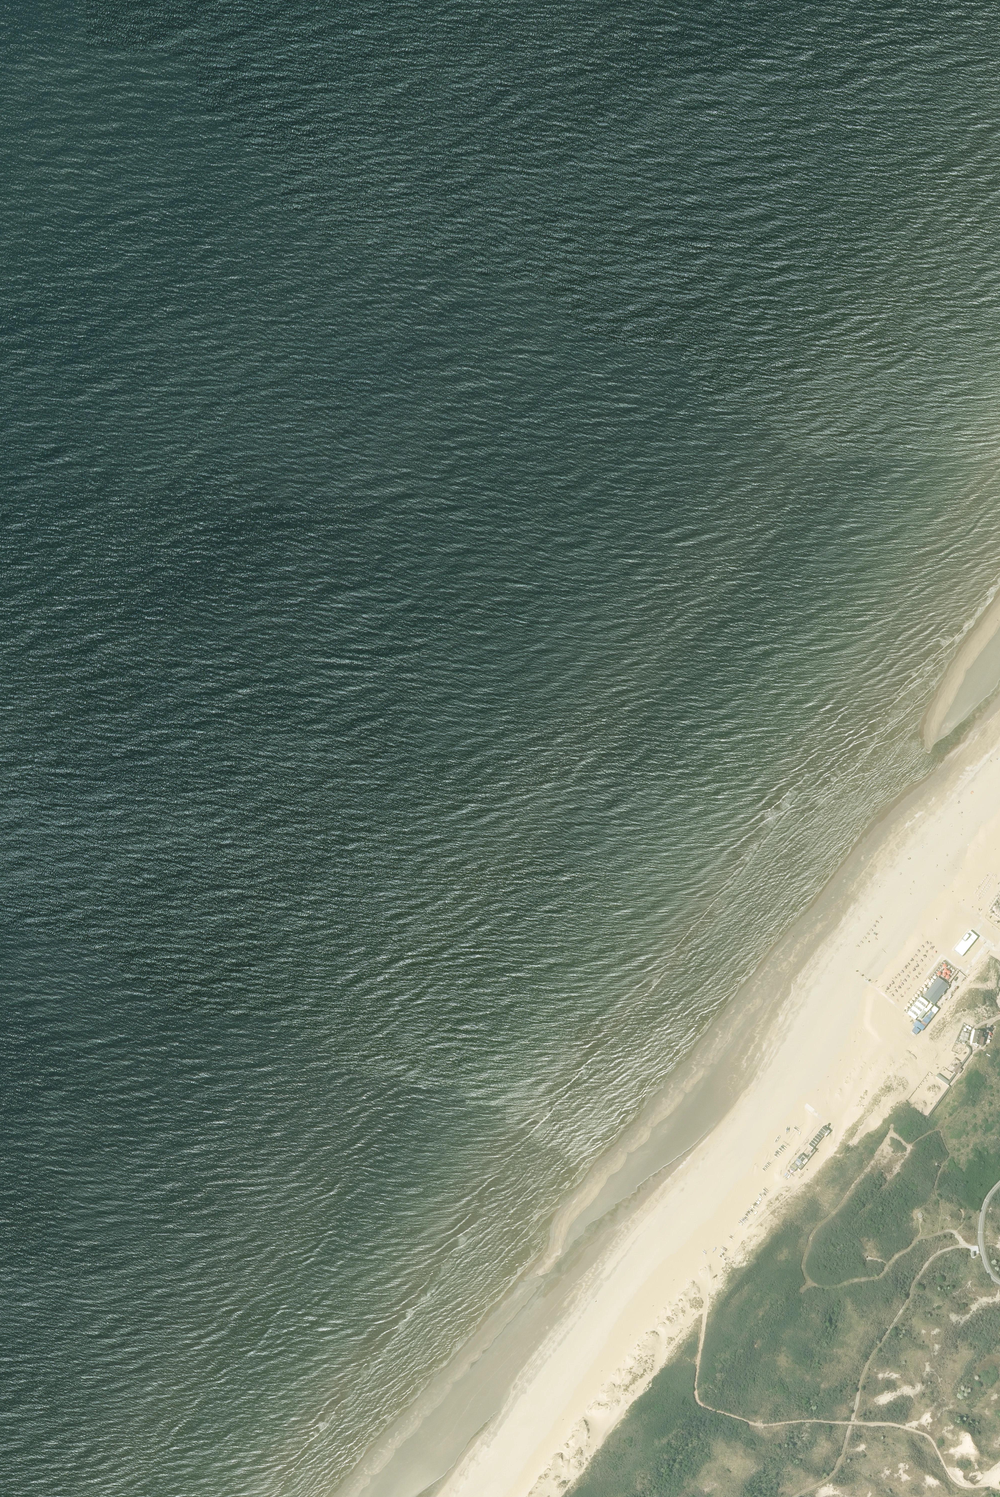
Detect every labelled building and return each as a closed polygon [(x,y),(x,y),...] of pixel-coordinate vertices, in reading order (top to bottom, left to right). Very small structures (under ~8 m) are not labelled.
[(959,954),(967,960),(982,941),(975,935),(959,954)] [(928,1000),(939,1008),(954,990),(943,981),(928,1000)] [(980,1038),(981,1032),(974,1031),(971,1044),(981,1046),(983,1038),(980,1038)] [(963,1065),(970,1054),(971,1052),(971,1050),(970,1049),(969,1047),(966,1045),(965,1046),(967,1048),(969,1049),(969,1051),(969,1054),(967,1057),(961,1064),(963,1065)] [(962,1066),(959,1063),(957,1066),(954,1064),(952,1067),(954,1069),(952,1071),(956,1074),(957,1073),(959,1074),(962,1070),(960,1069),(962,1066)] [(955,1075),(954,1074),(948,1082),(938,1074),(936,1077),(948,1085),(955,1075)] [(951,1088),(949,1086),(925,1119),(927,1120),(951,1088)]
